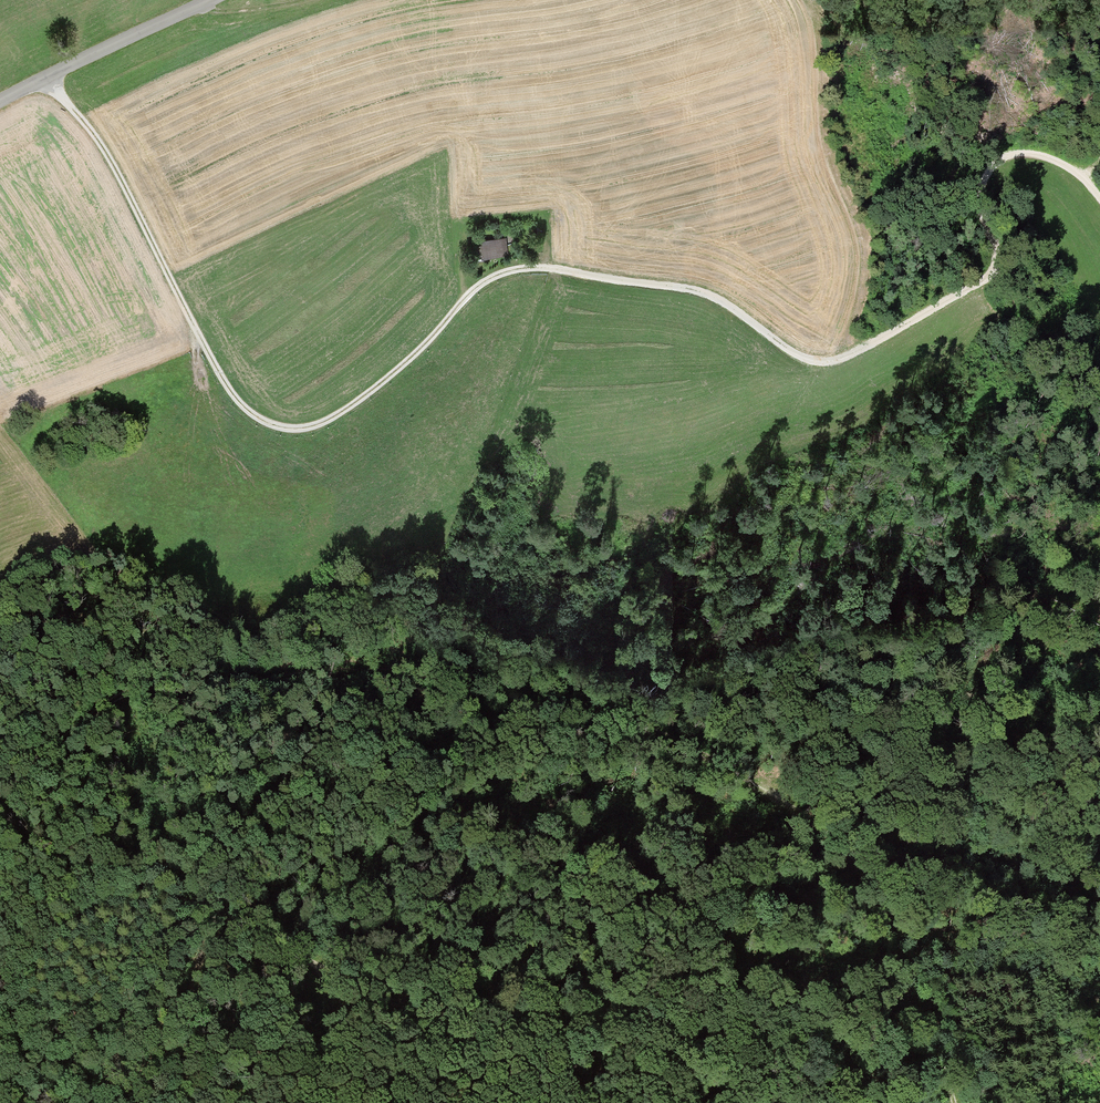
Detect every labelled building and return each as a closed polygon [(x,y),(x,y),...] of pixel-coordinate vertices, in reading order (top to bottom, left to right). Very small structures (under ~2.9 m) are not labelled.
[(506,238),(482,241),(485,259),(509,256),(506,238)]
